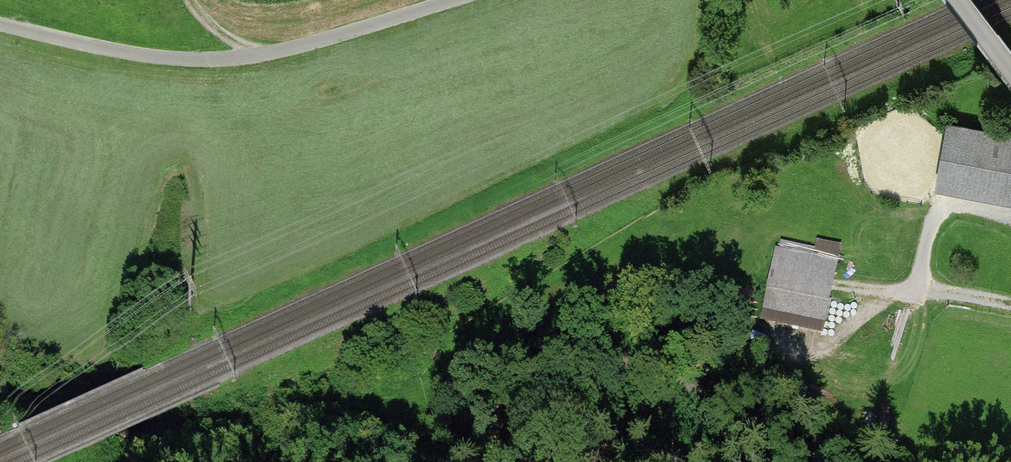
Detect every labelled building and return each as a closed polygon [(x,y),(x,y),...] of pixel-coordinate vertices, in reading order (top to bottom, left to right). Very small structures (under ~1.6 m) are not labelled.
[(946,122),(934,190),(1010,204),(1010,133),(946,122)] [(774,246),(761,313),(825,326),(839,259),(774,246)]
